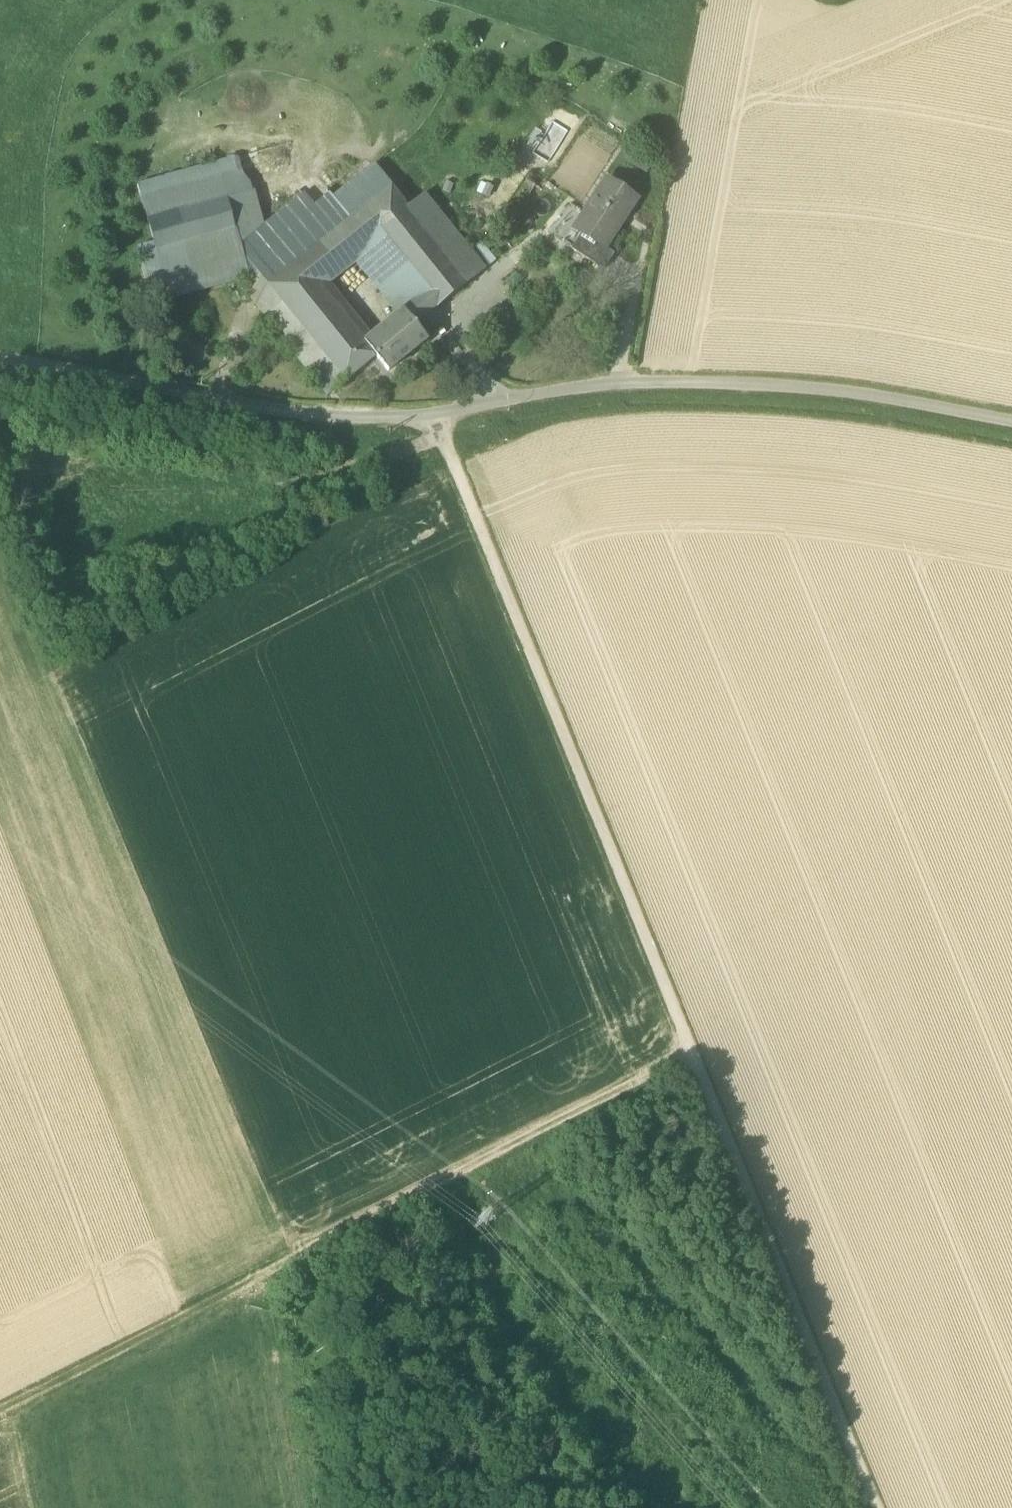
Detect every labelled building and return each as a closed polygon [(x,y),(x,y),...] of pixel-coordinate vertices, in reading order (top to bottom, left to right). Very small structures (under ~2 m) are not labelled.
[(137,186),(147,221),(226,199),(235,232),(239,247),(256,233),(234,159),(137,186)] [(374,166),(331,201),(347,222),(349,220),(391,187),(374,166)] [(580,234),(603,249),(604,248),(636,199),(605,180),(585,212),(590,216),(579,234),(580,234)] [(468,283),(446,255),(408,208),(391,187),(349,220),(368,243),(376,237),(386,249),(387,249),(423,293),(436,309),(468,283)] [(424,194),(408,208),(446,255),(462,242),(424,194)] [(336,231),(347,222),(331,201),(330,199),(313,208),(303,196),(256,233),(239,247),(246,275),(249,298),(316,382),(327,395),(344,382),(268,285),(336,231)] [(147,221),(153,244),(156,253),(235,232),(226,199),(147,221)] [(573,230),(579,234),(590,216),(585,212),(573,230)] [(336,231),(354,255),(368,243),(349,220),(347,222),(336,231)] [(354,255),(336,231),(268,285),(344,382),(375,356),(363,342),(365,340),(319,283),(349,258),(354,255)] [(150,301),(246,275),(239,247),(235,232),(156,253),(153,244),(136,249),(150,301)] [(570,250),(603,271),(614,254),(604,248),(603,249),(580,234),(570,250)] [(376,237),(368,243),(354,255),(349,258),(396,315),(404,308),(411,302),(423,293),(387,249),(386,249),(376,237)] [(446,255),(468,283),(485,270),(474,257),(462,242),(446,255)] [(474,257),(485,270),(495,261),(485,248),(474,257)] [(411,302),(425,318),(436,309),(423,293),(411,302)] [(404,308),(415,326),(425,318),(411,302),(404,308)] [(375,356),(388,372),(427,340),(415,326),(404,308),(396,315),(365,340),(363,342),(375,356)]
